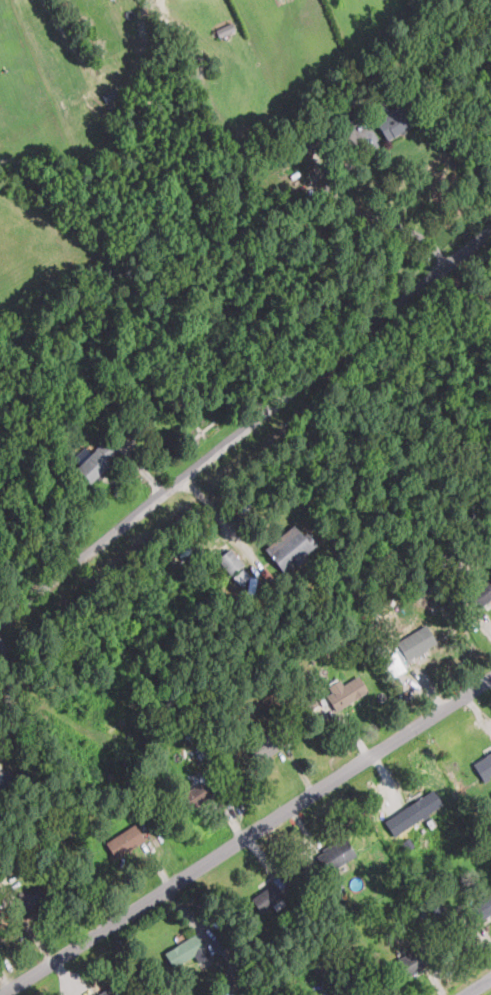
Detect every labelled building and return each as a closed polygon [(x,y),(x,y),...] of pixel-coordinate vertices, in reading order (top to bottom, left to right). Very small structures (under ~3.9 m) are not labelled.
[(216,28),(219,35),(235,29),(232,21),(216,28)] [(412,125),(401,105),(375,119),(386,139),(412,125)] [(119,451),(105,438),(91,453),(84,446),(73,457),(79,463),(73,470),(87,484),(119,451)] [(314,546),(295,523),(263,549),(283,572),(314,546)] [(214,555),(230,574),(242,564),(226,545),(214,555)] [(250,576),(243,568),(232,577),(238,586),(250,576)] [(467,592),(476,606),(490,597),(490,577),(467,592)] [(407,660),(436,642),(425,624),(396,642),(407,660)] [(388,655),(391,661),(385,663),(391,677),(406,670),(397,651),(388,655)] [(339,680),(327,686),(331,693),(326,695),(333,710),(367,692),(358,675),(341,684),(339,680)] [(264,756),(287,743),(277,726),(255,739),(264,756)] [(473,761),(482,778),(490,773),(490,752),(473,761)] [(210,796),(200,781),(177,797),(186,811),(210,796)] [(425,815),(441,803),(432,790),(415,802),(425,815)] [(115,858),(145,840),(135,823),(105,841),(115,858)] [(355,855),(344,836),(321,849),(331,868),(355,855)] [(281,889),(288,883),(280,873),(273,879),(281,889)] [(250,899),(262,913),(281,897),(270,883),(250,899)] [(463,910),(473,925),(490,913),(490,892),(463,910)] [(194,955),(197,959),(208,953),(196,933),(164,951),(174,967),(194,955)] [(389,961),(399,980),(430,964),(420,946),(389,961)] [(106,982),(91,994),(118,994),(106,982)]
